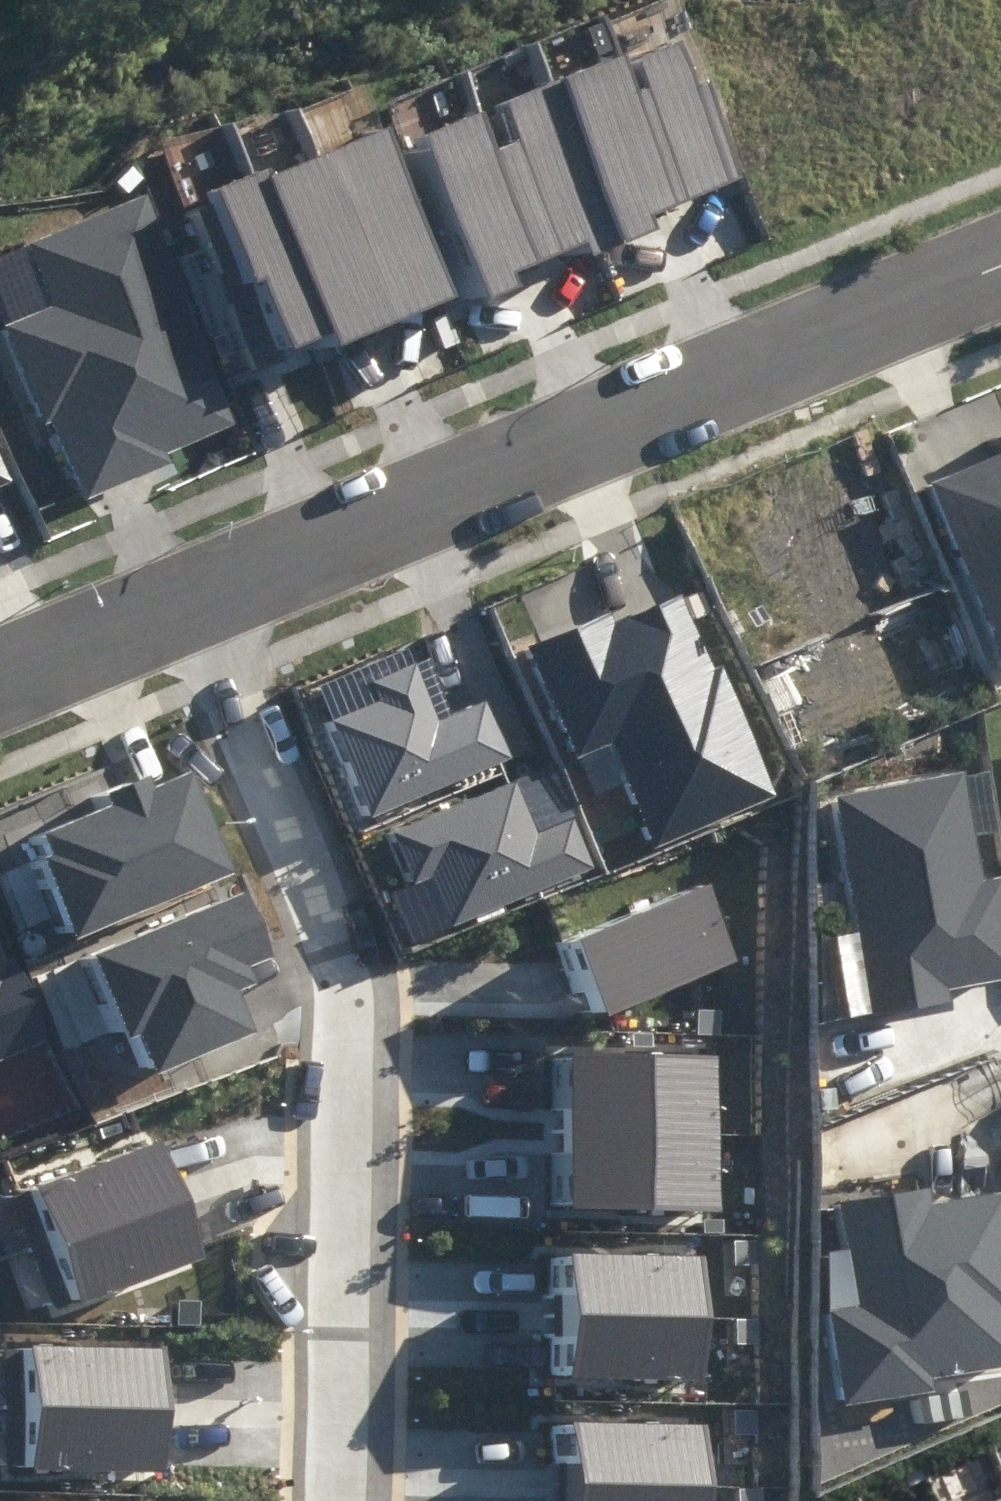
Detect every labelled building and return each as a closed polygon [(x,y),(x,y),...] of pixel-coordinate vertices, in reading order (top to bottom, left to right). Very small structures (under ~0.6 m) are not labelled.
[(633,91),(675,203),(748,176),(712,80),(694,87),(677,42),(641,55),(652,85),(633,91)] [(621,59),(553,85),(611,232),(615,245),(659,229),(652,211),(675,203),(633,91),(621,59)] [(494,151),(540,260),(611,232),(553,85),(507,103),(522,140),(494,151)] [(420,141),(486,300),(520,286),(514,271),(540,260),(494,151),(480,116),(420,141)] [(388,125),(323,152),(395,324),(460,297),(388,125)] [(323,152),(260,179),(329,338),(334,350),(395,324),(323,152)] [(260,179),(257,175),(183,208),(255,371),(329,338),(260,179)] [(78,489),(165,454),(160,441),(233,411),(141,183),(19,232),(45,295),(0,313),(0,317),(40,414),(47,411),(78,489)] [(922,476),(999,659),(1000,658),(1000,422),(984,429),(991,447),(922,476)] [(13,469),(0,439),(0,474),(13,469)] [(600,731),(642,835),(767,785),(715,657),(708,660),(676,581),(610,608),(605,596),(516,631),(563,746),(600,731)] [(368,689),(319,709),(360,805),(503,744),(480,692),(433,712),(407,650),(360,670),(368,689)] [(32,846),(26,849),(57,927),(217,863),(174,757),(136,772),(132,762),(82,782),(88,796),(23,822),(32,846)] [(820,788),(861,1003),(941,988),(939,978),(1000,967),(1000,909),(993,867),(973,871),(952,763),(820,788)] [(586,857),(566,807),(531,821),(510,770),(380,822),(402,875),(425,865),(445,914),(586,857)] [(705,870),(552,929),(582,1005),(735,946),(705,870)] [(251,942),(225,881),(73,944),(108,1027),(122,1021),(138,1061),(236,1020),(219,980),(237,972),(228,951),(251,942)] [(50,1032),(14,943),(4,947),(0,937),(0,1052),(50,1032)] [(715,1048),(549,1044),(546,1197),(712,1201),(715,1048)] [(185,1246),(142,1132),(16,1178),(59,1292),(185,1246)] [(832,1193),(848,1299),(818,1303),(832,1393),(925,1379),(924,1369),(1000,1357),(1000,1212),(997,1185),(925,1196),(922,1180),(832,1193)] [(698,1249),(551,1246),(548,1367),(695,1370),(698,1249)] [(143,1463),(147,1341),(12,1337),(8,1459),(143,1463)] [(555,1415),(554,1500),(704,1500),(705,1417),(555,1415)] [(957,1500),(958,1500),(1000,1500),(1000,1482),(957,1500)]
